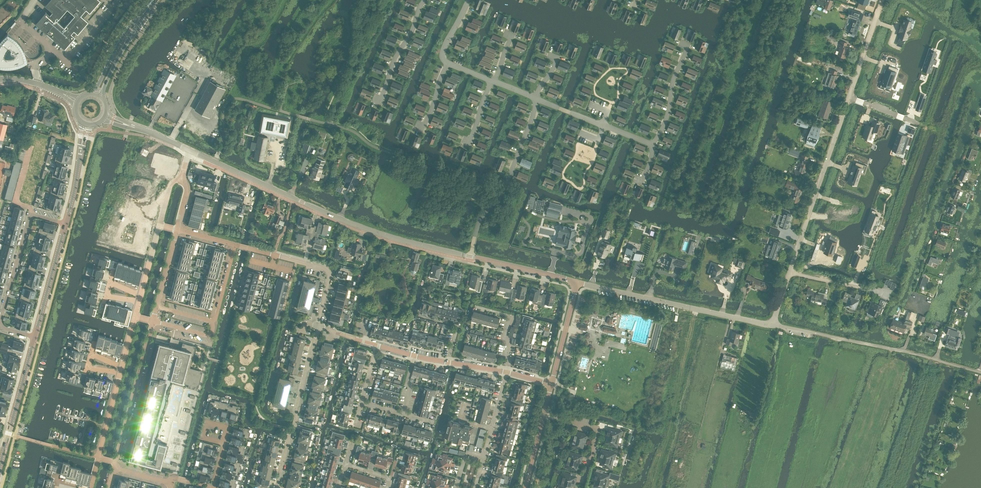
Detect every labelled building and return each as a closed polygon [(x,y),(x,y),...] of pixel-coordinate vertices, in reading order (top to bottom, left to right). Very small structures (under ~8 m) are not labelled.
[(81,15),(83,12),(69,0),(49,0),(45,5),(52,12),(50,15),(46,11),(35,24),(65,49),(75,37),(71,33),(74,30),(78,34),(88,22),(81,15)] [(100,0),(69,0),(83,12),(86,9),(90,13),(100,0)] [(474,7),(479,9),(477,11),(486,15),(488,9),(486,8),(488,4),(483,2),(483,1),(482,0),(476,0),(474,7)] [(587,1),(585,6),(590,8),(591,4),(593,5),(594,2),(592,2),(593,0),(587,0),(587,1)] [(702,0),(697,0),(697,1),(696,0),(695,3),(696,3),(694,7),(699,10),(703,0),(702,0)] [(830,9),(833,1),(831,0),(818,0),(817,3),(825,6),(825,8),(830,9)] [(713,10),(713,8),(718,10),(720,5),(718,5),(710,1),(708,6),(711,7),(710,9),(713,10)] [(618,4),(613,2),(612,4),(610,4),(609,6),(611,7),(609,11),(614,13),(618,4)] [(437,15),(439,10),(431,7),(429,12),(436,14),(437,15)] [(410,12),(401,9),(399,14),(403,15),(402,18),(407,20),(410,12)] [(434,19),(436,14),(429,12),(426,10),(423,18),(428,21),(430,18),(434,19)] [(627,13),(625,12),(624,15),(626,15),(624,19),(624,20),(629,22),(629,20),(633,13),(628,10),(627,13)] [(851,23),(848,32),(849,32),(848,34),(854,36),(855,34),(856,34),(863,14),(852,10),(851,15),(849,14),(849,16),(853,17),(851,24),(851,23)] [(641,14),(640,15),(638,21),(643,23),(644,19),(646,20),(647,17),(645,17),(646,14),(642,12),(641,14)] [(497,17),(495,23),(503,26),(507,17),(502,15),(500,19),(497,17)] [(469,21),(466,29),(471,32),(472,29),(477,30),(479,26),(480,26),(482,21),(474,18),(472,22),(469,21)] [(900,36),(898,42),(902,44),(904,38),(907,39),(908,35),(909,36),(911,29),(909,28),(911,22),(904,20),(902,26),(901,26),(899,31),(900,32),(899,36),(900,36)] [(511,24),(509,29),(517,32),(521,23),(516,21),(514,25),(511,24)] [(396,23),(394,28),(402,31),(404,26),(396,23)] [(419,24),(417,29),(426,32),(428,28),(428,27),(419,24)] [(525,31),(523,36),(531,39),(534,30),(529,28),(528,32),(525,31)] [(672,31),(669,36),(670,36),(677,39),(681,30),(676,28),(675,32),(672,31)] [(687,33),(685,38),(693,41),(692,42),(693,42),(697,32),(692,30),(690,34),(687,33)] [(390,41),(389,44),(394,46),(397,38),(397,39),(398,38),(388,34),(386,39),(390,41)] [(493,34),(491,39),(500,43),(502,37),(493,34)] [(454,47),(454,48),(460,50),(462,47),(466,49),(468,44),(469,44),(471,40),(472,39),(462,36),(463,36),(461,41),(461,40),(460,41),(458,39),(457,40),(458,40),(455,47),(454,47)] [(8,65),(24,60),(19,47),(8,37),(0,46),(0,63),(8,65)] [(412,44),(412,45),(417,47),(418,44),(422,46),(425,41),(415,37),(412,45),(412,44)] [(539,42),(537,47),(545,51),(549,42),(544,40),(542,43),(539,42)] [(701,40),(697,49),(697,50),(697,49),(705,52),(704,53),(705,53),(707,47),(704,46),(706,42),(701,40)] [(518,41),(514,49),(520,51),(521,48),(525,50),(527,45),(518,41)] [(558,41),(554,50),(560,52),(563,43),(558,41)] [(665,41),(663,46),(668,48),(667,51),(672,53),(675,45),(665,41)] [(837,50),(835,53),(838,54),(836,58),(844,61),(848,47),(846,47),(847,43),(841,41),(840,45),(841,45),(839,51),(837,50)] [(568,49),(566,54),(574,57),(578,47),(573,45),(571,50),(568,49)] [(594,49),(591,54),(592,54),(599,57),(599,58),(603,48),(604,48),(604,47),(598,45),(598,46),(597,50),(594,49)] [(487,46),(485,51),(487,52),(487,51),(494,54),(496,49),(487,46)] [(383,49),(381,54),(385,55),(384,58),(389,61),(389,60),(392,53),(383,49)] [(800,55),(812,60),(813,56),(807,54),(808,53),(801,50),(800,55)] [(406,55),(418,60),(420,55),(415,53),(410,51),(408,55),(407,55),(406,55)] [(485,56),(492,59),(493,60),(495,55),(494,54),(487,51),(487,52),(485,56)] [(925,63),(923,68),(927,69),(928,70),(929,69),(930,70),(931,70),(933,64),(936,65),(937,61),(934,60),(937,53),(929,51),(928,55),(929,56),(928,57),(927,57),(925,61),(926,62),(926,63),(925,63)] [(607,55),(605,61),(613,64),(617,55),(612,52),(610,57),(607,55)] [(404,60),(414,64),(413,63),(415,59),(418,60),(406,55),(404,60)] [(481,60),(490,64),(492,59),(485,56),(483,55),(481,60)] [(512,55),(510,60),(519,64),(521,58),(512,55)] [(626,55),(622,63),(628,65),(631,57),(631,56),(626,55)] [(637,59),(635,64),(643,67),(647,57),(642,55),(640,60),(637,58),(637,59)] [(694,55),(692,60),(700,63),(702,59),(702,58),(694,55)] [(798,55),(797,60),(814,66),(816,61),(812,60),(800,55),(799,55),(798,55)] [(662,56),(660,61),(664,63),(663,66),(669,68),(668,68),(671,60),(672,60),(662,56)] [(537,58),(535,63),(539,64),(538,67),(543,70),(546,61),(537,58)] [(414,64),(404,60),(405,60),(405,61),(404,65),(403,65),(400,64),(412,69),(414,64)] [(481,60),(479,65),(489,70),(491,64),(490,64),(481,60)] [(561,60),(557,68),(563,70),(564,67),(568,69),(570,64),(561,60)] [(375,62),(373,67),(377,69),(376,72),(381,74),(381,73),(384,66),(385,66),(375,62)] [(595,63),(594,68),(602,72),(604,66),(595,63)] [(398,69),(409,73),(408,72),(407,72),(409,68),(412,69),(400,64),(401,64),(399,69),(398,69)] [(884,75),(881,83),(890,87),(892,83),(893,83),(898,69),(889,66),(888,69),(886,69),(884,75)] [(506,67),(503,75),(508,77),(509,74),(513,76),(515,71),(506,67)] [(685,75),(690,78),(692,75),(696,77),(698,71),(688,67),(688,68),(685,75)] [(629,76),(635,79),(636,76),(640,77),(642,72),(633,68),(633,69),(630,76),(629,76)] [(409,73),(398,69),(400,70),(398,74),(407,78),(408,73),(409,73)] [(830,88),(831,87),(834,88),(838,76),(836,75),(837,71),(831,69),(830,73),(829,72),(824,85),(828,86),(827,87),(828,88),(830,88)] [(155,110),(174,76),(165,71),(154,90),(153,89),(146,85),(142,93),(149,96),(150,97),(149,99),(149,100),(146,105),(147,106),(147,107),(150,108),(151,108),(155,110)] [(529,71),(527,76),(531,77),(529,80),(535,82),(538,74),(529,71)] [(458,80),(459,81),(459,80),(461,76),(462,76),(452,72),(452,73),(453,73),(451,77),(450,77),(448,76),(447,76),(448,76),(445,84),(444,84),(450,87),(452,83),(456,85),(458,80)] [(660,72),(658,77),(667,80),(669,75),(660,72)] [(555,74),(552,79),(561,83),(563,78),(555,74)] [(587,74),(585,79),(593,82),(595,77),(587,74),(586,74),(587,74)] [(373,77),(371,83),(379,86),(382,81),(373,77)] [(475,79),(473,85),(481,88),(483,83),(475,79)] [(209,117),(224,89),(210,81),(195,110),(209,117)] [(390,89),(395,91),(396,88),(400,90),(403,85),(393,81),(390,89)] [(624,81),(622,86),(630,90),(632,85),(633,85),(624,81)] [(683,81),(681,87),(689,90),(691,85),(692,85),(683,81)] [(422,82),(420,87),(421,87),(419,92),(424,94),(422,97),(428,99),(431,91),(432,92),(432,91),(429,90),(428,90),(430,85),(431,86),(431,85),(422,82)] [(657,85),(655,90),(663,94),(665,88),(656,85),(657,85)] [(583,87),(581,92),(590,95),(592,90),(583,86),(583,87)] [(454,95),(452,94),(449,93),(450,90),(445,87),(445,88),(442,95),(442,96),(452,100),(454,95)] [(550,87),(547,95),(552,97),(553,94),(557,96),(559,91),(550,87)] [(363,88),(361,93),(365,95),(364,98),(369,100),(372,92),(373,92),(363,88)] [(498,90),(496,95),(505,99),(507,94),(498,90)] [(470,92),(468,98),(473,99),(471,102),(477,104),(480,96),(470,92)] [(676,102),(676,103),(681,105),(683,102),(687,104),(689,99),(679,95),(676,103),(676,102)] [(393,103),(397,105),(400,100),(390,96),(387,104),(392,106),(393,103)] [(623,101),(629,104),(631,105),(631,104),(633,100),(628,98),(625,96),(623,101)] [(920,96),(916,108),(921,109),(925,98),(920,96)] [(575,98),(573,102),(581,106),(584,101),(575,97),(575,98)] [(654,97),(652,102),(656,104),(655,107),(660,109),(660,108),(663,101),(654,97)] [(827,118),(833,102),(824,99),(819,115),(827,118)] [(617,108),(622,110),(623,107),(627,109),(629,104),(623,101),(620,100),(617,108)] [(519,101),(517,107),(521,108),(520,111),(525,113),(528,105),(519,101)] [(358,108),(357,113),(362,115),(366,105),(365,105),(358,102),(355,107),(358,108)] [(443,109),(447,111),(449,106),(440,102),(439,102),(440,102),(437,110),(436,110),(442,112),(443,109)] [(491,102),(489,107),(497,111),(500,105),(491,102)] [(417,103),(414,108),(419,110),(417,113),(423,115),(426,107),(426,108),(426,107),(417,103)] [(3,105),(2,108),(0,108),(0,113),(4,114),(4,115),(13,117),(15,107),(10,106),(10,107),(3,105)] [(464,106),(462,111),(471,115),(473,110),(464,106)] [(542,107),(540,112),(549,116),(551,110),(542,107)] [(49,115),(47,114),(48,111),(42,109),(39,119),(40,120),(40,121),(41,121),(43,122),(44,122),(44,121),(45,121),(46,120),(52,122),(53,116),(49,114),(49,115)] [(379,111),(374,109),(370,117),(376,119),(379,111)] [(388,118),(391,119),(393,113),(393,114),(386,111),(386,110),(385,110),(381,120),(387,122),(388,118)] [(677,110),(675,115),(683,119),(685,114),(677,110)] [(650,112),(648,117),(657,120),(659,115),(650,112)] [(261,121),(259,132),(287,137),(290,119),(262,114),(261,121)] [(487,115),(485,120),(494,124),(496,119),(487,115)] [(618,115),(616,121),(624,124),(626,119),(618,115)] [(406,116),(404,121),(413,124),(415,119),(406,116)] [(430,124),(436,126),(437,123),(441,125),(443,120),(434,116),(433,116),(434,116),(431,124),(430,124)] [(518,117),(516,123),(524,126),(527,121),(518,117)] [(457,118),(455,123),(459,125),(458,128),(463,130),(466,122),(457,118)] [(809,127),(804,141),(807,142),(807,144),(813,147),(814,144),(815,144),(817,137),(816,137),(818,133),(819,133),(820,129),(806,124),(807,121),(797,118),(796,123),(809,127)] [(570,119),(568,124),(572,126),(571,129),(576,131),(576,130),(579,123),(580,123),(570,119)] [(540,121),(537,129),(542,131),(543,128),(547,130),(549,124),(540,121)] [(865,132),(863,137),(870,139),(873,132),(874,127),(878,128),(879,123),(873,121),(872,126),(867,125),(865,132)] [(667,130),(672,132),(673,129),(678,131),(680,126),(670,122),(670,123),(667,130)] [(641,123),(639,128),(643,130),(642,133),(648,135),(647,134),(650,127),(651,127),(641,123)] [(401,127),(398,133),(401,135),(399,139),(404,141),(409,131),(408,130),(408,131),(401,128),(401,127)] [(483,128),(481,133),(490,137),(492,132),(483,128)] [(520,133),(511,129),(509,134),(513,136),(513,137),(515,138),(516,137),(518,138),(520,133)] [(449,131),(447,136),(456,140),(458,135),(449,131)] [(899,132),(892,150),(897,152),(897,151),(899,151),(903,153),(909,137),(904,135),(902,134),(899,132)] [(428,142),(430,143),(433,144),(437,135),(431,133),(428,142)] [(567,134),(565,139),(573,142),(575,137),(566,134),(567,134)] [(264,137),(262,136),(258,135),(257,143),(252,142),(251,146),(250,149),(252,150),(255,150),(254,158),(263,160),(268,137),(264,137)] [(410,144),(415,146),(417,142),(420,144),(422,138),(414,135),(410,144)] [(603,143),(608,146),(609,143),(614,144),(616,139),(606,135),(606,136),(603,143)] [(532,141),(539,144),(542,145),(544,140),(534,136),(532,141)] [(664,136),(662,141),(670,145),(672,140),(673,140),(664,136)] [(512,144),(503,140),(501,145),(510,149),(512,144)] [(539,145),(539,144),(532,141),(530,140),(528,145),(531,146),(530,148),(533,149),(533,147),(537,149),(539,145)] [(34,149),(41,151),(42,147),(45,148),(46,143),(37,141),(34,149)] [(479,141),(476,146),(485,150),(487,144),(479,141)] [(636,143),(634,148),(638,149),(637,152),(642,155),(642,154),(645,147),(646,147),(636,143)] [(444,144),(442,149),(446,150),(444,153),(449,155),(453,147),(444,144)] [(66,149),(57,146),(56,152),(58,153),(69,156),(71,149),(66,148),(66,149)] [(459,148),(457,153),(460,154),(459,158),(464,160),(467,151),(459,148)] [(566,149),(564,154),(573,157),(575,152),(566,148),(566,149)] [(791,148),(789,154),(798,157),(800,151),(791,148)] [(41,151),(34,149),(32,157),(42,160),(43,155),(40,154),(41,151)] [(600,149),(598,154),(607,158),(609,153),(600,149)] [(657,157),(662,159),(664,156),(668,158),(670,153),(660,149),(660,150),(657,157)] [(976,157),(978,151),(972,149),(968,159),(971,159),(972,155),(976,157)] [(68,160),(69,156),(58,153),(57,157),(56,157),(55,161),(56,161),(62,163),(62,162),(63,160),(67,161),(67,160),(68,160)] [(473,153),(470,162),(475,164),(476,161),(481,163),(483,157),(473,153)] [(805,173),(809,161),(807,160),(808,156),(802,154),(801,158),(802,159),(798,170),(797,170),(795,174),(801,176),(803,172),(805,173)] [(42,160),(32,157),(30,165),(36,167),(37,163),(41,164),(42,160)] [(323,178),(324,174),(321,173),(325,161),(316,158),(310,177),(319,180),(319,177),(323,178)] [(529,167),(531,162),(522,158),(520,163),(529,167)] [(552,163),(554,164),(561,167),(561,166),(563,162),(554,158),(552,163)] [(635,159),(633,164),(641,167),(643,162),(634,158),(634,159),(635,159)] [(501,159),(500,161),(498,161),(497,163),(499,164),(497,168),(502,170),(506,161),(501,159)] [(56,161),(55,164),(56,165),(55,169),(66,172),(67,168),(67,167),(63,166),(64,163),(62,162),(62,163),(56,161)] [(593,170),(598,173),(599,170),(604,171),(606,166),(596,162),(596,163),(593,170)] [(851,173),(849,179),(852,180),(853,181),(853,180),(856,182),(858,177),(859,177),(860,173),(860,172),(861,168),(866,170),(867,165),(856,162),(855,165),(854,165),(852,171),(851,170),(851,173)] [(651,171),(656,173),(657,174),(658,171),(662,172),(664,167),(655,163),(654,164),(655,164),(652,171),(651,171)] [(554,164),(552,169),(556,170),(555,173),(560,176),(560,175),(563,168),(564,168),(561,166),(561,167),(554,164)] [(28,173),(37,176),(38,171),(35,170),(36,167),(30,165),(28,173)] [(346,182),(344,186),(351,189),(353,185),(355,186),(359,179),(356,178),(359,171),(352,168),(349,175),(347,174),(344,181),(346,182)] [(626,169),(624,174),(632,177),(634,172),(625,168),(625,169),(626,169)] [(65,176),(66,172),(55,169),(54,173),(53,173),(52,177),(54,177),(59,178),(60,175),(64,177),(64,176),(65,176)] [(962,169),(958,178),(965,181),(969,172),(962,169)] [(200,171),(197,183),(204,185),(208,173),(200,171)] [(526,180),(528,175),(519,171),(517,176),(526,180)] [(28,173),(25,181),(32,183),(33,179),(36,180),(37,176),(28,173)] [(208,173),(204,185),(211,187),(210,190),(215,191),(217,183),(213,182),(215,175),(208,173)] [(588,176),(586,181),(595,184),(597,179),(588,176)] [(54,177),(53,181),(54,181),(53,185),(65,188),(66,184),(65,184),(65,183),(62,182),(62,179),(59,178),(54,177)] [(548,184),(547,187),(552,189),(553,189),(552,189),(555,181),(556,181),(546,177),(543,182),(548,184)] [(648,186),(648,187),(653,188),(654,189),(655,186),(659,188),(661,182),(652,178),(651,179),(652,179),(649,187),(648,186)] [(798,203),(802,192),(804,187),(795,184),(796,182),(788,179),(786,186),(794,189),(795,190),(793,195),(791,200),(798,203)] [(31,187),(32,183),(25,181),(23,189),(33,192),(34,188),(31,187)] [(562,181),(560,186),(563,187),(561,191),(566,194),(570,184),(562,181)] [(622,181),(620,187),(623,188),(621,192),(627,194),(630,184),(630,185),(622,182),(623,181),(622,181)] [(63,193),(65,188),(53,185),(52,189),(51,189),(50,193),(58,195),(59,192),(63,193),(63,192),(63,193)] [(956,185),(955,188),(951,196),(956,198),(958,194),(961,195),(963,192),(960,190),(957,189),(958,187),(961,188),(961,186),(956,185)] [(115,186),(112,195),(123,198),(124,195),(123,195),(125,189),(115,186)] [(638,186),(635,195),(640,197),(643,189),(638,186)] [(576,196),(574,200),(579,202),(583,193),(583,192),(583,193),(575,190),(575,189),(573,195),(576,196)] [(592,189),(587,199),(593,201),(594,197),(598,198),(600,192),(599,192),(599,193),(592,190),(592,189)] [(131,191),(128,204),(134,205),(137,192),(134,191),(134,192),(131,191)] [(137,192),(134,205),(141,207),(144,194),(141,194),(141,193),(137,192)] [(60,204),(61,200),(61,199),(57,198),(58,195),(50,193),(49,196),(50,197),(49,201),(60,204)] [(226,202),(225,206),(230,207),(231,203),(240,205),(238,212),(243,213),(245,204),(242,204),(244,197),(241,196),(236,195),(234,194),(229,193),(226,202)] [(649,193),(644,203),(650,205),(652,201),(655,202),(657,196),(656,196),(656,197),(649,194),(649,193)] [(141,207),(144,208),(144,209),(147,210),(150,195),(146,194),(146,195),(144,194),(141,207)] [(150,195),(147,210),(150,210),(150,209),(153,209),(156,197),(154,197),(155,196),(150,195)] [(193,197),(192,199),(195,200),(195,202),(194,201),(194,202),(207,205),(209,199),(196,195),(196,196),(196,198),(193,197)] [(110,197),(108,206),(118,209),(119,206),(120,200),(110,197)] [(535,199),(533,209),(535,209),(535,210),(540,211),(543,201),(537,200),(535,199)] [(59,208),(60,204),(49,201),(48,205),(47,205),(46,209),(54,211),(54,207),(58,209),(59,208)] [(191,203),(191,205),(194,206),(193,207),(208,211),(209,205),(207,205),(194,202),(195,202),(194,204),(191,203)] [(273,213),(275,206),(265,202),(263,207),(262,208),(262,210),(262,211),(269,214),(270,212),(273,213)] [(560,211),(562,206),(551,203),(549,207),(548,207),(547,213),(558,216),(559,211),(560,211)] [(950,204),(946,212),(952,214),(955,208),(954,208),(955,206),(950,204)] [(190,209),(189,211),(192,211),(192,213),(191,213),(204,217),(206,218),(208,211),(193,207),(193,208),(193,209),(190,209)] [(107,208),(105,218),(116,220),(116,217),(117,211),(107,208)] [(867,226),(866,231),(872,233),(874,229),(875,229),(877,225),(876,225),(878,219),(879,216),(875,215),(876,211),(872,210),(866,226),(867,226)] [(779,214),(776,225),(786,228),(791,214),(783,211),(782,215),(779,214)] [(188,214),(188,217),(191,217),(190,219),(189,219),(202,222),(204,217),(191,213),(191,214),(191,215),(188,214)] [(314,227),(310,226),(312,219),(303,217),(303,216),(299,215),(298,220),(301,221),(300,226),(307,228),(306,231),(312,233),(314,227)] [(187,220),(186,222),(189,223),(189,225),(188,225),(201,229),(203,229),(205,223),(202,222),(189,219),(190,219),(190,221),(187,220)] [(40,227),(39,231),(45,233),(47,234),(48,231),(50,231),(51,230),(54,231),(56,225),(51,223),(51,222),(45,220),(45,222),(43,228),(40,227)] [(104,220),(102,229),(112,232),(114,226),(115,222),(104,220)] [(10,227),(19,229),(20,224),(11,222),(10,221),(9,221),(8,226),(7,226),(10,227)] [(331,226),(328,225),(328,224),(319,222),(318,226),(314,225),(314,227),(312,233),(319,234),(319,232),(326,234),(327,229),(330,230),(331,226)] [(941,230),(940,233),(947,236),(948,233),(950,227),(948,226),(944,224),(943,224),(941,230)] [(8,232),(17,234),(19,229),(10,227),(7,226),(6,231),(8,232)] [(557,237),(556,244),(564,246),(563,246),(570,248),(570,246),(572,247),(572,246),(573,246),(574,244),(573,244),(573,243),(574,243),(575,240),(574,240),(575,238),(576,238),(576,235),(575,235),(575,233),(576,234),(577,232),(576,231),(576,230),(574,230),(575,229),(568,227),(568,228),(565,227),(565,226),(564,226),(563,226),(560,226),(559,232),(557,237)] [(39,231),(36,240),(49,244),(50,239),(47,238),(47,237),(44,236),(45,233),(39,231)] [(311,239),(312,233),(306,231),(305,234),(298,233),(296,242),(305,244),(306,239),(311,240),(311,239)] [(103,232),(101,241),(111,244),(113,238),(114,235),(103,232)] [(325,249),(326,245),(323,244),(324,239),(318,238),(319,234),(312,233),(311,239),(315,240),(313,246),(322,249),(322,248),(325,249)] [(828,239),(823,252),(826,253),(828,254),(828,253),(832,255),(832,253),(834,254),(834,253),(836,246),(837,240),(835,239),(830,235),(830,236),(829,240),(828,239)] [(122,236),(118,247),(122,248),(124,242),(125,243),(126,241),(129,241),(130,238),(122,236)] [(130,238),(129,241),(133,243),(131,250),(135,251),(137,244),(139,238),(130,236),(130,238)] [(139,238),(137,244),(142,245),(140,253),(144,254),(148,241),(139,238)] [(937,239),(935,244),(944,247),(946,242),(944,242),(941,240),(937,239)] [(36,240),(33,249),(40,251),(41,248),(43,249),(44,248),(47,249),(49,244),(36,240)] [(601,245),(598,254),(605,257),(611,242),(605,240),(603,245),(601,245)] [(772,246),(769,245),(765,255),(769,256),(776,259),(781,242),(774,240),(772,246)] [(183,244),(182,246),(194,249),(196,242),(189,241),(188,242),(184,241),(183,243),(183,244)] [(348,247),(347,252),(350,253),(356,255),(355,259),(361,260),(363,253),(364,249),(360,248),(361,244),(353,242),(351,248),(348,247)] [(2,244),(1,249),(12,252),(14,247),(2,244)] [(182,249),(181,251),(191,254),(193,255),(194,249),(182,246),(182,248),(181,249),(182,249)] [(213,247),(211,254),(223,257),(223,254),(224,254),(224,251),(220,250),(220,249),(213,247)] [(633,248),(627,247),(624,255),(630,257),(630,258),(633,259),(633,258),(642,261),(644,254),(644,253),(639,252),(638,252),(636,251),(637,248),(633,247),(633,248)] [(2,249),(0,254),(11,257),(12,252),(1,249),(2,249)] [(33,249),(32,253),(34,254),(33,259),(44,262),(45,257),(42,256),(42,255),(39,254),(40,251),(33,249)] [(180,254),(180,257),(192,260),(189,259),(191,254),(181,251),(180,254)] [(414,251),(411,259),(414,260),(413,261),(411,269),(411,270),(411,271),(411,272),(411,273),(412,273),(413,274),(414,274),(414,273),(415,273),(416,272),(416,271),(417,271),(419,263),(420,261),(417,260),(419,253),(414,251)] [(211,254),(209,259),(221,262),(222,260),(222,259),(223,257),(211,254)] [(687,262),(677,259),(677,258),(668,256),(667,260),(664,259),(663,263),(666,264),(665,267),(673,270),(674,265),(685,269),(687,262)] [(931,256),(928,264),(931,265),(932,261),(933,262),(938,264),(939,259),(938,259),(939,258),(936,257),(935,258),(931,256)] [(98,263),(97,266),(103,268),(107,269),(108,266),(109,262),(110,260),(109,260),(106,259),(104,258),(100,257),(99,257),(98,263)] [(179,259),(178,262),(190,265),(192,260),(180,257),(179,259)] [(734,257),(733,261),(737,262),(736,265),(743,267),(745,261),(734,257)] [(29,264),(28,268),(35,270),(36,267),(39,267),(39,266),(42,267),(44,262),(33,259),(31,265),(29,264)] [(211,259),(209,264),(220,267),(221,265),(221,264),(221,262),(209,259),(211,259)] [(118,262),(114,275),(121,277),(124,265),(124,264),(118,262)] [(178,265),(177,268),(189,271),(190,265),(178,262),(178,264),(177,264),(177,265),(178,265)] [(209,264),(208,270),(219,273),(219,270),(220,270),(219,270),(220,267),(209,264)] [(440,273),(441,266),(434,264),(432,270),(432,271),(430,270),(429,277),(436,278),(435,280),(442,282),(444,274),(440,273)] [(121,277),(120,277),(126,279),(127,279),(130,267),(130,266),(124,265),(121,277)] [(715,265),(711,276),(717,278),(717,280),(721,282),(722,280),(724,280),(725,279),(728,280),(730,276),(731,276),(732,273),(721,269),(722,267),(715,265)] [(126,279),(126,280),(132,281),(133,281),(136,269),(130,267),(127,279),(126,279)] [(335,277),(346,279),(348,280),(349,275),(351,274),(352,270),(341,267),(340,270),(337,269),(337,271),(336,271),(335,275),(336,275),(335,277)] [(28,268),(27,271),(29,272),(28,277),(39,280),(40,275),(37,275),(37,273),(34,272),(35,270),(28,268)] [(92,274),(92,277),(97,278),(97,279),(101,280),(102,277),(103,277),(103,273),(104,271),(103,270),(94,268),(93,268),(92,274)] [(132,281),(132,282),(139,284),(142,271),(136,269),(133,281),(132,281)] [(448,273),(445,284),(449,285),(450,281),(460,283),(461,276),(459,276),(460,274),(460,275),(461,271),(453,269),(452,273),(453,273),(453,274),(448,273)] [(175,273),(175,276),(187,279),(188,273),(176,270),(175,273)] [(208,270),(206,275),(217,278),(218,275),(219,273),(208,270)] [(249,271),(247,276),(259,279),(260,274),(249,271)] [(480,292),(482,283),(479,283),(480,277),(472,275),(470,286),(478,288),(477,291),(480,292)] [(766,290),(767,289),(768,289),(769,288),(769,286),(769,285),(768,284),(767,284),(767,283),(754,279),(755,277),(748,275),(745,281),(752,283),(752,286),(765,290),(766,290)] [(174,279),(173,281),(185,284),(183,283),(184,278),(187,279),(175,276),(174,278),(174,279)] [(259,279),(247,276),(246,282),(257,285),(259,279)] [(24,282),(23,286),(30,288),(31,285),(34,286),(34,284),(37,285),(39,280),(28,277),(26,283),(24,282)] [(204,277),(203,283),(215,286),(216,284),(216,283),(216,281),(204,277)] [(923,277),(920,286),(922,287),(922,285),(926,286),(928,279),(923,277)] [(278,278),(276,285),(287,288),(289,281),(278,278)] [(495,290),(497,280),(489,278),(488,280),(489,281),(488,282),(487,284),(484,283),(482,291),(488,292),(489,290),(488,289),(489,289),(495,290)] [(89,285),(89,288),(94,290),(98,291),(99,288),(100,288),(100,284),(101,282),(100,282),(91,279),(90,279),(89,285)] [(308,311),(307,315),(311,316),(313,305),(309,304),(310,298),(315,300),(318,300),(319,298),(316,296),(314,296),(311,295),(312,290),(317,291),(320,280),(316,279),(315,283),(304,280),(297,308),(308,311)] [(890,288),(893,290),(896,283),(893,282),(892,282),(886,279),(886,281),(884,284),(890,286),(890,288)] [(172,284),(172,286),(184,289),(185,284),(173,281),(173,283),(172,283),(172,284)] [(511,297),(513,291),(510,291),(511,284),(501,281),(500,289),(507,291),(506,296),(511,297)] [(246,282),(245,287),(256,290),(257,285),(246,282)] [(203,283),(202,288),(214,291),(214,289),(215,289),(214,289),(215,286),(203,283)] [(336,288),(336,290),(348,293),(349,289),(351,290),(352,288),(354,288),(354,287),(339,283),(338,288),(336,288)] [(274,291),(285,294),(287,288),(276,285),(274,291)] [(524,298),(526,287),(518,285),(517,292),(513,291),(511,297),(511,300),(515,301),(516,297),(524,298)] [(171,289),(171,291),(183,294),(184,289),(172,286),(171,289)] [(25,288),(23,287),(23,288),(25,288),(24,294),(21,293),(20,297),(30,300),(31,299),(30,298),(31,297),(34,297),(36,291),(25,288)] [(243,292),(254,295),(256,290),(245,287),(243,292)] [(202,288),(200,293),(212,297),(213,295),(213,294),(214,291),(202,288)] [(540,305),(543,295),(539,294),(540,290),(532,288),(530,299),(533,300),(533,302),(534,303),(540,305)] [(825,305),(827,298),(823,297),(824,294),(812,292),(813,290),(808,289),(806,295),(812,296),(811,299),(822,302),(822,304),(825,305)] [(336,290),(335,292),(337,293),(335,298),(351,302),(351,301),(349,300),(349,298),(347,297),(348,293),(336,290)] [(87,294),(85,300),(86,300),(94,302),(96,303),(96,300),(97,297),(98,293),(94,292),(93,293),(88,291),(87,294)] [(170,294),(169,297),(174,298),(173,299),(181,301),(183,294),(171,291),(170,294)] [(285,294),(274,291),(273,297),(284,300),(285,294)] [(253,300),(254,295),(243,292),(242,297),(252,300),(253,300)] [(553,305),(555,293),(547,292),(546,299),(542,298),(540,306),(544,307),(545,303),(553,305)] [(854,298),(850,296),(851,294),(845,292),(842,300),(847,302),(845,306),(850,307),(849,310),(854,312),(861,295),(856,293),(854,298)] [(200,293),(199,299),(211,302),(211,300),(212,300),(212,299),(212,297),(200,293)] [(30,301),(30,300),(20,297),(19,300),(22,301),(20,307),(18,306),(30,310),(32,303),(29,303),(30,301)] [(273,297),(271,303),(282,306),(284,300),(273,297)] [(332,303),(332,305),(344,308),(345,304),(348,305),(348,303),(350,303),(351,302),(335,298),(334,303),(332,303)] [(199,299),(197,306),(205,308),(205,306),(209,307),(210,305),(210,304),(211,302),(199,299)] [(424,315),(428,300),(423,299),(419,310),(423,311),(423,312),(421,314),(422,314),(423,314),(423,315),(424,315)] [(871,302),(867,312),(873,314),(877,316),(879,312),(881,313),(883,308),(884,308),(887,301),(881,299),(879,304),(877,303),(877,304),(871,302)] [(430,313),(433,302),(428,300),(424,315),(425,315),(426,315),(427,315),(426,313),(427,312),(430,313)] [(434,318),(438,303),(433,302),(430,313),(433,314),(433,315),(432,316),(432,317),(433,317),(434,317),(434,318)] [(86,306),(84,312),(85,312),(89,313),(90,314),(93,314),(95,315),(95,312),(96,309),(97,305),(93,304),(92,305),(87,303),(86,306)] [(103,314),(102,316),(107,318),(111,319),(114,305),(106,303),(105,304),(103,314)] [(281,312),(282,306),(271,303),(269,309),(281,312)] [(441,316),(444,304),(438,303),(434,318),(435,318),(436,318),(437,318),(437,316),(437,315),(441,316)] [(445,321),(448,309),(449,306),(444,304),(441,316),(444,317),(444,318),(442,319),(443,320),(444,320),(445,321)] [(114,305),(111,319),(119,321),(123,308),(121,307),(118,306),(116,306),(114,305)] [(332,305),(331,307),(333,307),(331,313),(347,317),(347,316),(345,315),(345,313),(343,312),(344,308),(332,305)] [(29,316),(30,310),(18,306),(20,307),(18,313),(16,312),(15,316),(25,318),(26,317),(25,317),(26,315),(29,316)] [(119,321),(119,323),(128,325),(128,323),(132,310),(130,309),(127,308),(124,308),(123,308),(119,321)] [(268,315),(279,318),(281,312),(269,309),(268,315)] [(451,319),(453,310),(448,309),(445,321),(446,321),(447,321),(448,321),(447,319),(448,318),(451,319)] [(460,320),(462,312),(453,310),(451,319),(454,319),(454,321),(453,322),(453,323),(454,323),(455,323),(457,319),(460,320)] [(328,318),(327,322),(339,325),(341,319),(344,320),(344,317),(346,318),(347,317),(331,313),(330,318),(328,318)] [(25,320),(25,318),(15,316),(14,319),(16,320),(15,326),(12,325),(15,326),(25,329),(27,322),(24,321),(24,319),(25,320)] [(536,327),(537,322),(531,320),(532,319),(524,317),(522,321),(525,322),(525,324),(536,327)] [(893,320),(890,327),(904,332),(906,326),(910,327),(912,321),(908,320),(905,319),(904,323),(898,320),(897,321),(893,320)] [(376,335),(378,326),(379,323),(373,321),(372,325),(373,325),(370,337),(371,337),(372,337),(373,337),(372,334),(373,334),(376,335)] [(534,332),(536,327),(525,324),(523,329),(534,332)] [(383,328),(380,340),(381,340),(382,340),(383,340),(383,337),(386,338),(389,329),(389,327),(384,326),(383,328)] [(80,328),(78,334),(79,334),(78,337),(87,339),(87,336),(88,337),(90,331),(86,330),(87,328),(83,327),(82,328),(81,328),(80,328)] [(934,340),(936,334),(932,333),(934,329),(927,327),(924,333),(930,335),(929,338),(934,340)] [(948,338),(945,345),(955,349),(956,344),(959,345),(961,338),(957,337),(959,332),(950,329),(946,327),(944,332),(948,334),(949,333),(949,334),(948,338)] [(415,343),(418,332),(419,330),(413,329),(410,342),(415,343)] [(533,338),(534,332),(523,329),(522,335),(533,338)] [(397,340),(399,332),(394,330),(391,342),(391,343),(392,343),(393,343),(393,342),(393,340),(394,340),(397,340)] [(407,343),(410,332),(405,331),(404,333),(401,345),(402,345),(403,345),(404,345),(404,342),(407,343)] [(420,345),(423,334),(418,332),(415,343),(420,345)] [(738,343),(740,334),(732,332),(730,339),(727,338),(726,344),(729,345),(730,341),(738,343)] [(99,334),(96,346),(102,348),(105,337),(105,336),(99,334)] [(305,339),(305,336),(300,334),(299,337),(294,336),(292,342),(303,345),(304,341),(305,342),(306,339),(305,339)] [(426,346),(429,335),(423,334),(420,345),(426,346)] [(440,334),(439,338),(437,347),(442,348),(445,336),(440,334)] [(432,345),(434,337),(429,335),(426,346),(426,344),(432,345)] [(532,343),(533,338),(522,335),(520,340),(532,343)] [(102,348),(102,349),(108,350),(111,339),(111,338),(105,337),(102,348)] [(12,340),(10,346),(22,350),(24,343),(22,342),(22,341),(16,339),(16,341),(12,340)] [(75,339),(73,345),(74,345),(73,348),(82,350),(83,348),(84,348),(85,342),(76,339),(75,339)] [(108,350),(107,351),(114,353),(117,341),(117,340),(117,341),(111,339),(108,350)] [(531,349),(532,343),(520,340),(519,345),(531,349)] [(114,353),(113,353),(120,355),(123,343),(117,341),(114,353)] [(303,348),(303,345),(292,342),(291,346),(289,346),(289,347),(293,348),(303,350),(303,348)] [(333,347),(334,344),(324,342),(323,344),(322,344),(321,349),(332,352),(333,347)] [(132,443),(128,459),(138,462),(141,463),(160,468),(161,467),(163,458),(164,458),(167,446),(166,446),(167,444),(156,441),(155,441),(157,432),(157,431),(161,416),(162,417),(163,417),(167,403),(166,403),(167,399),(168,400),(168,395),(167,393),(170,379),(172,380),(176,381),(175,384),(181,385),(182,382),(189,384),(188,387),(194,389),(195,386),(198,387),(202,371),(190,367),(195,346),(183,343),(181,351),(169,347),(169,345),(159,343),(158,345),(157,344),(154,356),(156,357),(155,360),(153,360),(150,372),(151,372),(146,390),(147,390),(146,393),(139,417),(138,420),(138,422),(137,421),(137,422),(136,424),(133,438),(134,438),(133,440),(134,440),(133,443),(132,443)] [(365,359),(367,355),(365,355),(367,351),(355,347),(352,356),(365,359)] [(72,349),(70,356),(71,356),(71,359),(79,361),(80,358),(81,358),(82,352),(73,350),(72,349)] [(331,357),(332,352),(321,349),(320,355),(321,355),(320,358),(330,360),(330,357),(331,357)] [(300,362),(301,359),(300,359),(301,356),(290,353),(290,354),(292,355),(290,359),(300,362)] [(13,355),(8,354),(7,361),(18,364),(20,357),(17,357),(18,356),(13,354),(13,355)] [(738,358),(723,354),(720,366),(734,370),(738,358)] [(364,364),(365,359),(352,356),(351,362),(350,364),(362,368),(363,363),(364,364)] [(286,364),(287,364),(298,367),(299,363),(300,364),(300,362),(290,359),(288,358),(286,364)] [(329,363),(330,360),(320,358),(319,360),(318,360),(317,365),(328,368),(329,363)] [(529,370),(532,362),(532,359),(527,358),(527,359),(526,360),(524,368),(529,370)] [(532,359),(532,362),(529,370),(533,371),(535,371),(535,369),(539,370),(541,362),(538,361),(538,360),(532,359)] [(69,360),(68,366),(69,366),(68,369),(76,371),(77,369),(78,369),(80,363),(70,360),(69,360)] [(16,370),(18,364),(7,361),(5,367),(9,368),(9,369),(13,371),(14,370),(16,370)] [(399,375),(400,372),(402,363),(397,362),(394,374),(399,375)] [(417,375),(421,364),(420,363),(419,363),(418,363),(418,366),(414,366),(412,374),(417,375)] [(295,375),(296,375),(297,374),(298,370),(297,370),(298,367),(287,364),(287,365),(289,366),(288,370),(293,372),(293,374),(295,375)] [(353,370),(352,374),(361,376),(362,372),(361,372),(362,368),(350,364),(349,364),(349,366),(352,367),(352,369),(353,370)] [(327,373),(328,368),(317,365),(316,370),(317,371),(316,373),(326,376),(326,373),(327,373)] [(428,378),(431,366),(430,366),(429,366),(428,366),(429,369),(428,369),(425,368),(423,377),(428,378)] [(438,381),(441,369),(440,369),(439,369),(439,372),(435,371),(433,380),(438,381)] [(446,383),(448,375),(446,374),(442,373),(444,370),(443,370),(442,369),(441,369),(438,381),(437,383),(443,385),(444,383),(446,383)] [(453,380),(453,383),(459,385),(460,382),(463,370),(461,369),(460,374),(456,373),(454,380),(453,380)] [(460,382),(459,385),(465,386),(465,384),(467,376),(464,375),(465,371),(463,370),(460,382)] [(67,374),(66,380),(67,380),(69,380),(68,382),(72,383),(73,382),(76,382),(78,376),(77,376),(78,373),(69,371),(68,374),(67,374)] [(465,384),(465,386),(470,388),(471,385),(474,373),(472,372),(471,377),(467,376),(465,384)] [(325,378),(326,376),(316,373),(315,376),(314,376),(313,381),(324,384),(325,378)] [(360,381),(361,376),(352,374),(351,378),(350,377),(348,382),(357,384),(358,380),(360,381)] [(476,387),(482,389),(486,374),(483,374),(482,378),(479,377),(478,379),(476,387)] [(486,374),(482,389),(487,390),(490,380),(487,379),(488,375),(486,374)] [(7,378),(2,376),(1,383),(12,386),(14,379),(11,379),(12,378),(7,376),(7,378)] [(86,378),(84,386),(87,387),(86,388),(93,389),(93,388),(93,387),(95,379),(89,377),(89,378),(86,378)] [(292,386),(295,378),(289,377),(288,380),(280,377),(279,380),(280,382),(279,387),(277,388),(275,394),(276,395),(275,400),(274,401),(273,404),(282,406),(281,409),(286,411),(288,402),(285,402),(286,400),(284,400),(286,395),(292,396),(292,393),(286,392),(288,387),(289,387),(289,386),(292,386)] [(95,379),(93,387),(95,388),(95,389),(101,390),(102,390),(102,388),(104,380),(98,378),(98,379),(95,379)] [(490,380),(487,390),(494,392),(494,389),(496,382),(492,381),(492,379),(490,379),(490,380)] [(104,380),(102,388),(104,389),(104,390),(110,392),(110,391),(113,381),(107,380),(106,381),(104,380)] [(323,389),(324,384),(313,381),(312,386),(313,386),(312,389),(322,391),(322,389),(323,389)] [(356,393),(357,389),(356,388),(357,384),(348,382),(347,386),(349,387),(348,391),(356,393)] [(530,388),(531,386),(516,382),(515,385),(516,385),(515,391),(526,394),(526,393),(524,393),(525,388),(529,389),(530,388)] [(12,386),(1,383),(0,385),(0,390),(3,391),(3,392),(7,393),(8,392),(10,393),(12,386)] [(377,398),(380,388),(375,386),(372,397),(377,398)] [(435,396),(436,390),(434,390),(425,387),(424,391),(423,391),(421,389),(421,390),(420,390),(420,391),(420,392),(432,395),(435,396)] [(321,394),(322,391),(312,389),(311,392),(310,391),(309,397),(320,399),(321,394)] [(355,397),(356,393),(348,391),(346,395),(345,394),(344,399),(353,401),(354,397),(355,397)] [(526,395),(526,394),(515,391),(513,396),(512,396),(511,399),(523,402),(524,399),(523,399),(524,394),(526,395)] [(397,404),(399,395),(400,393),(395,392),(392,402),(397,404)] [(432,395),(420,392),(420,393),(420,394),(423,394),(422,398),(431,400),(432,395)] [(319,405),(320,399),(309,397),(308,402),(309,402),(308,405),(318,407),(318,405),(319,405)] [(490,406),(492,400),(482,397),(480,403),(490,406)] [(344,403),(343,407),(352,410),(353,406),(352,405),(353,401),(344,399),(341,398),(341,400),(343,401),(343,403),(344,403)] [(522,406),(523,402),(511,399),(510,402),(511,403),(510,408),(521,411),(521,410),(519,410),(521,405),(522,406)] [(216,418),(217,413),(220,403),(221,404),(221,402),(215,400),(214,402),(210,401),(210,403),(207,402),(206,407),(208,408),(208,411),(211,412),(210,417),(216,418)] [(220,403),(217,413),(220,414),(219,419),(225,420),(226,416),(229,406),(229,404),(221,402),(221,404),(220,403)] [(429,405),(417,402),(417,403),(417,404),(417,405),(420,404),(420,405),(419,408),(428,411),(428,410),(429,405)] [(488,411),(490,406),(480,403),(479,409),(488,411)] [(229,406),(226,416),(229,417),(228,421),(234,423),(235,419),(237,420),(239,415),(236,414),(238,406),(233,405),(232,407),(229,406)] [(317,410),(318,407),(308,405),(307,407),(306,407),(305,412),(316,415),(317,410)] [(350,414),(352,410),(343,407),(342,411),(340,411),(340,414),(338,413),(336,414),(336,415),(348,418),(349,414),(350,414)] [(428,411),(419,408),(418,411),(418,412),(415,410),(415,411),(414,411),(414,412),(414,414),(428,418),(430,411),(428,410),(428,411)] [(521,412),(521,411),(510,408),(509,414),(507,413),(506,417),(518,420),(519,416),(518,416),(519,411),(521,412)] [(487,417),(488,411),(479,409),(477,415),(487,417)] [(315,420),(316,415),(305,412),(304,417),(305,418),(304,421),(314,423),(314,420),(315,420)] [(374,426),(377,414),(376,414),(375,414),(373,413),(373,414),(371,414),(371,415),(368,414),(366,421),(369,422),(369,423),(368,425),(374,426)] [(383,425),(385,418),(382,418),(382,417),(380,416),(381,415),(380,415),(379,415),(378,414),(377,414),(374,426),(380,428),(380,426),(380,425),(383,425)] [(347,427),(348,422),(347,422),(348,418),(336,415),(335,417),(337,417),(335,422),(336,423),(338,424),(347,427)] [(485,423),(487,417),(477,415),(476,421),(485,423)] [(386,428),(391,429),(394,419),(393,418),(392,418),(391,418),(390,418),(390,419),(388,418),(388,419),(385,418),(383,425),(382,428),(386,429),(386,428)] [(399,433),(402,423),(399,422),(399,421),(397,421),(397,420),(396,419),(395,419),(394,419),(391,429),(396,431),(396,432),(399,433)] [(407,436),(410,425),(407,424),(408,420),(406,419),(402,434),(407,436)] [(517,428),(519,422),(507,419),(506,423),(502,421),(501,423),(517,428)] [(459,422),(450,420),(449,420),(444,436),(452,438),(452,439),(461,442),(462,441),(468,442),(473,426),(465,424),(465,423),(462,422),(459,421),(459,422)] [(413,437),(417,423),(414,422),(413,426),(410,425),(407,436),(413,437)] [(418,439),(421,428),(418,427),(419,423),(417,423),(413,437),(418,439)] [(424,429),(421,428),(418,439),(424,440),(428,426),(428,424),(426,423),(425,425),(424,429)] [(516,433),(517,428),(501,423),(501,426),(505,427),(504,430),(516,433)] [(248,432),(249,429),(239,426),(238,429),(234,428),(232,434),(237,435),(247,437),(249,438),(250,432),(248,432)] [(429,442),(432,431),(429,430),(430,426),(428,426),(424,440),(429,442)] [(311,433),(312,431),(302,428),(301,431),(300,431),(299,436),(310,439),(311,433)] [(615,429),(608,428),(606,434),(607,434),(607,437),(606,442),(610,443),(609,444),(617,447),(618,442),(619,437),(620,437),(622,431),(615,429)] [(514,439),(516,433),(504,430),(503,433),(499,432),(498,434),(514,439)] [(332,431),(331,436),(335,437),(334,441),(342,443),(343,439),(344,439),(345,435),(332,431)] [(586,441),(588,435),(582,433),(575,431),(574,436),(571,446),(579,448),(579,446),(583,447),(584,443),(585,443),(585,441),(586,441)] [(513,444),(514,439),(498,434),(498,437),(502,438),(501,441),(513,444)] [(232,436),(230,442),(235,443),(245,446),(246,446),(248,441),(246,440),(247,437),(237,435),(236,438),(232,436)] [(265,441),(265,442),(267,443),(278,446),(279,442),(280,443),(280,440),(278,439),(279,437),(275,436),(274,438),(271,438),(270,438),(269,442),(265,441)] [(309,444),(310,439),(299,436),(298,441),(299,441),(298,444),(308,446),(309,444)] [(329,444),(328,448),(340,452),(341,447),(342,443),(334,441),(332,445),(329,444)] [(494,443),(494,445),(511,450),(513,444),(501,441),(500,445),(494,443)] [(207,450),(206,452),(211,454),(216,455),(217,449),(212,448),(213,444),(203,442),(202,448),(201,451),(202,451),(204,451),(204,449),(207,450)] [(265,442),(265,443),(266,444),(265,448),(268,449),(277,451),(278,449),(277,449),(278,446),(267,443),(265,442)] [(244,449),(245,446),(235,443),(234,446),(229,445),(228,451),(232,452),(242,454),(244,455),(246,449),(244,449)] [(307,449),(308,446),(298,444),(297,446),(296,446),(295,451),(306,454),(307,449)] [(364,462),(367,451),(361,450),(362,446),(358,445),(356,454),(360,455),(358,460),(364,462)] [(510,455),(511,450),(494,445),(493,447),(499,449),(498,452),(510,455)] [(265,448),(264,454),(275,457),(276,453),(277,454),(277,451),(268,449),(265,448)] [(328,448),(327,453),(330,454),(329,458),(337,460),(338,456),(339,456),(340,452),(328,448)] [(609,451),(602,449),(600,456),(601,456),(601,459),(600,464),(604,464),(603,466),(611,468),(612,464),(611,464),(613,459),(614,459),(616,453),(609,451)] [(374,459),(376,451),(372,450),(372,453),(367,451),(364,462),(369,463),(371,458),(374,459)] [(205,458),(204,461),(209,463),(213,464),(215,458),(210,457),(211,454),(206,452),(204,451),(202,451),(201,457),(205,458)] [(305,459),(306,454),(295,451),(294,457),(295,457),(294,460),(304,462),(305,459)] [(380,466),(383,456),(378,454),(379,452),(376,451),(374,459),(376,459),(375,465),(380,466)] [(227,453),(226,459),(230,460),(240,463),(242,463),(243,458),(242,457),(242,454),(232,452),(232,455),(227,453)] [(416,464),(417,461),(415,460),(416,455),(406,452),(404,458),(409,459),(408,462),(416,464)] [(581,462),(582,456),(576,454),(569,452),(568,457),(565,467),(573,469),(573,468),(577,468),(578,464),(579,464),(579,462),(581,462)] [(443,463),(445,455),(438,453),(436,458),(433,457),(433,460),(443,463)] [(264,454),(264,455),(266,455),(265,460),(274,462),(275,460),(274,460),(275,457),(264,454)] [(497,458),(495,463),(506,466),(506,465),(505,465),(506,460),(507,460),(508,457),(496,454),(495,457),(497,458)] [(454,466),(455,463),(452,462),(453,457),(445,455),(443,463),(454,466)] [(388,457),(383,456),(380,466),(386,468),(387,462),(392,463),(393,457),(389,456),(388,457)] [(324,461),(323,465),(327,466),(336,468),(337,464),(336,464),(337,460),(329,458),(328,462),(324,461)] [(46,461),(45,468),(48,469),(47,472),(52,474),(52,470),(55,471),(56,468),(60,469),(61,463),(55,462),(55,461),(55,460),(50,459),(50,462),(46,461)] [(261,463),(260,465),(261,465),(272,468),(273,464),(274,465),(274,462),(265,460),(263,459),(262,463),(261,463)] [(202,467),(201,470),(206,472),(211,473),(212,467),(208,466),(209,463),(204,461),(200,460),(198,466),(202,467)] [(240,466),(240,463),(230,460),(229,463),(225,462),(223,468),(228,469),(238,471),(240,472),(241,466),(240,466)] [(303,465),(304,462),(294,460),(293,462),(292,462),(291,467),(302,470),(303,465)] [(441,471),(443,463),(433,460),(432,463),(435,464),(433,469),(441,471)] [(69,465),(69,463),(70,463),(63,461),(63,462),(60,473),(66,475),(68,466),(69,466),(69,465)] [(415,466),(416,464),(408,462),(407,465),(403,464),(401,469),(412,472),(412,471),(414,472),(415,470),(416,466),(415,466)] [(453,469),(454,466),(443,463),(441,471),(449,473),(450,468),(453,469)] [(492,468),(492,471),(503,475),(504,471),(503,471),(504,466),(506,467),(506,466),(495,463),(494,468),(492,468)] [(71,478),(74,467),(74,466),(69,465),(69,466),(68,466),(66,475),(65,477),(71,478)] [(260,465),(260,466),(261,467),(260,470),(262,471),(272,473),(272,471),(271,471),(272,468),(261,465),(260,465)] [(80,471),(80,470),(80,469),(80,468),(74,466),(74,467),(71,478),(77,480),(79,471),(80,471)] [(327,466),(324,474),(333,477),(334,473),(336,468),(327,466)] [(301,475),(302,470),(291,467),(290,472),(291,473),(290,475),(300,478),(301,475)] [(205,475),(206,472),(201,470),(197,469),(196,475),(200,476),(199,479),(208,482),(210,476),(205,475)] [(237,474),(238,471),(228,469),(227,472),(223,470),(221,476),(226,477),(236,480),(237,480),(239,475),(237,474)] [(80,470),(80,471),(79,471),(77,480),(76,482),(82,483),(85,472),(86,471),(80,470)] [(86,471),(85,472),(82,483),(88,485),(91,474),(92,473),(86,471)] [(354,483),(357,473),(352,471),(348,481),(354,483)] [(492,475),(490,480),(500,483),(502,483),(504,483),(505,479),(502,478),(503,475),(492,471),(491,475),(492,475)] [(609,478),(619,480),(620,475),(610,472),(609,475),(603,473),(602,473),(596,471),(594,478),(595,478),(594,481),(595,481),(594,485),(597,486),(597,487),(606,487),(606,486),(608,486),(610,481),(608,481),(609,478)] [(394,478),(394,480),(397,481),(398,481),(406,483),(407,479),(409,480),(410,479),(411,476),(399,472),(398,476),(399,476),(399,479),(397,479),(394,478)] [(577,476),(570,474),(563,472),(561,478),(562,479),(561,483),(560,483),(559,487),(571,487),(572,485),(573,485),(574,482),(575,483),(577,476)] [(360,484),(363,475),(357,473),(354,483),(360,484)] [(324,474),(322,483),(331,485),(332,481),(331,481),(333,477),(324,474)] [(428,478),(427,481),(438,484),(440,476),(432,474),(431,479),(428,478)] [(299,480),(300,478),(290,475),(289,478),(288,478),(287,483),(298,486),(299,480)] [(366,486),(369,477),(363,475),(360,484),(366,486)] [(259,476),(257,482),(259,482),(258,485),(267,487),(268,485),(269,485),(269,482),(268,482),(269,479),(259,476)] [(440,476),(438,484),(448,487),(449,484),(446,483),(448,478),(440,476)] [(219,485),(228,487),(229,484),(231,485),(231,487),(232,487),(235,487),(237,483),(235,483),(236,480),(226,477),(225,480),(220,479),(219,485)] [(374,479),(369,477),(366,486),(371,487),(374,479)] [(47,487),(54,487),(51,486),(53,480),(47,479),(44,479),(42,487),(47,487)] [(118,484),(129,487),(131,481),(124,479),(124,480),(119,479),(118,484)] [(380,481),(374,479),(371,487),(378,487),(380,481)]
